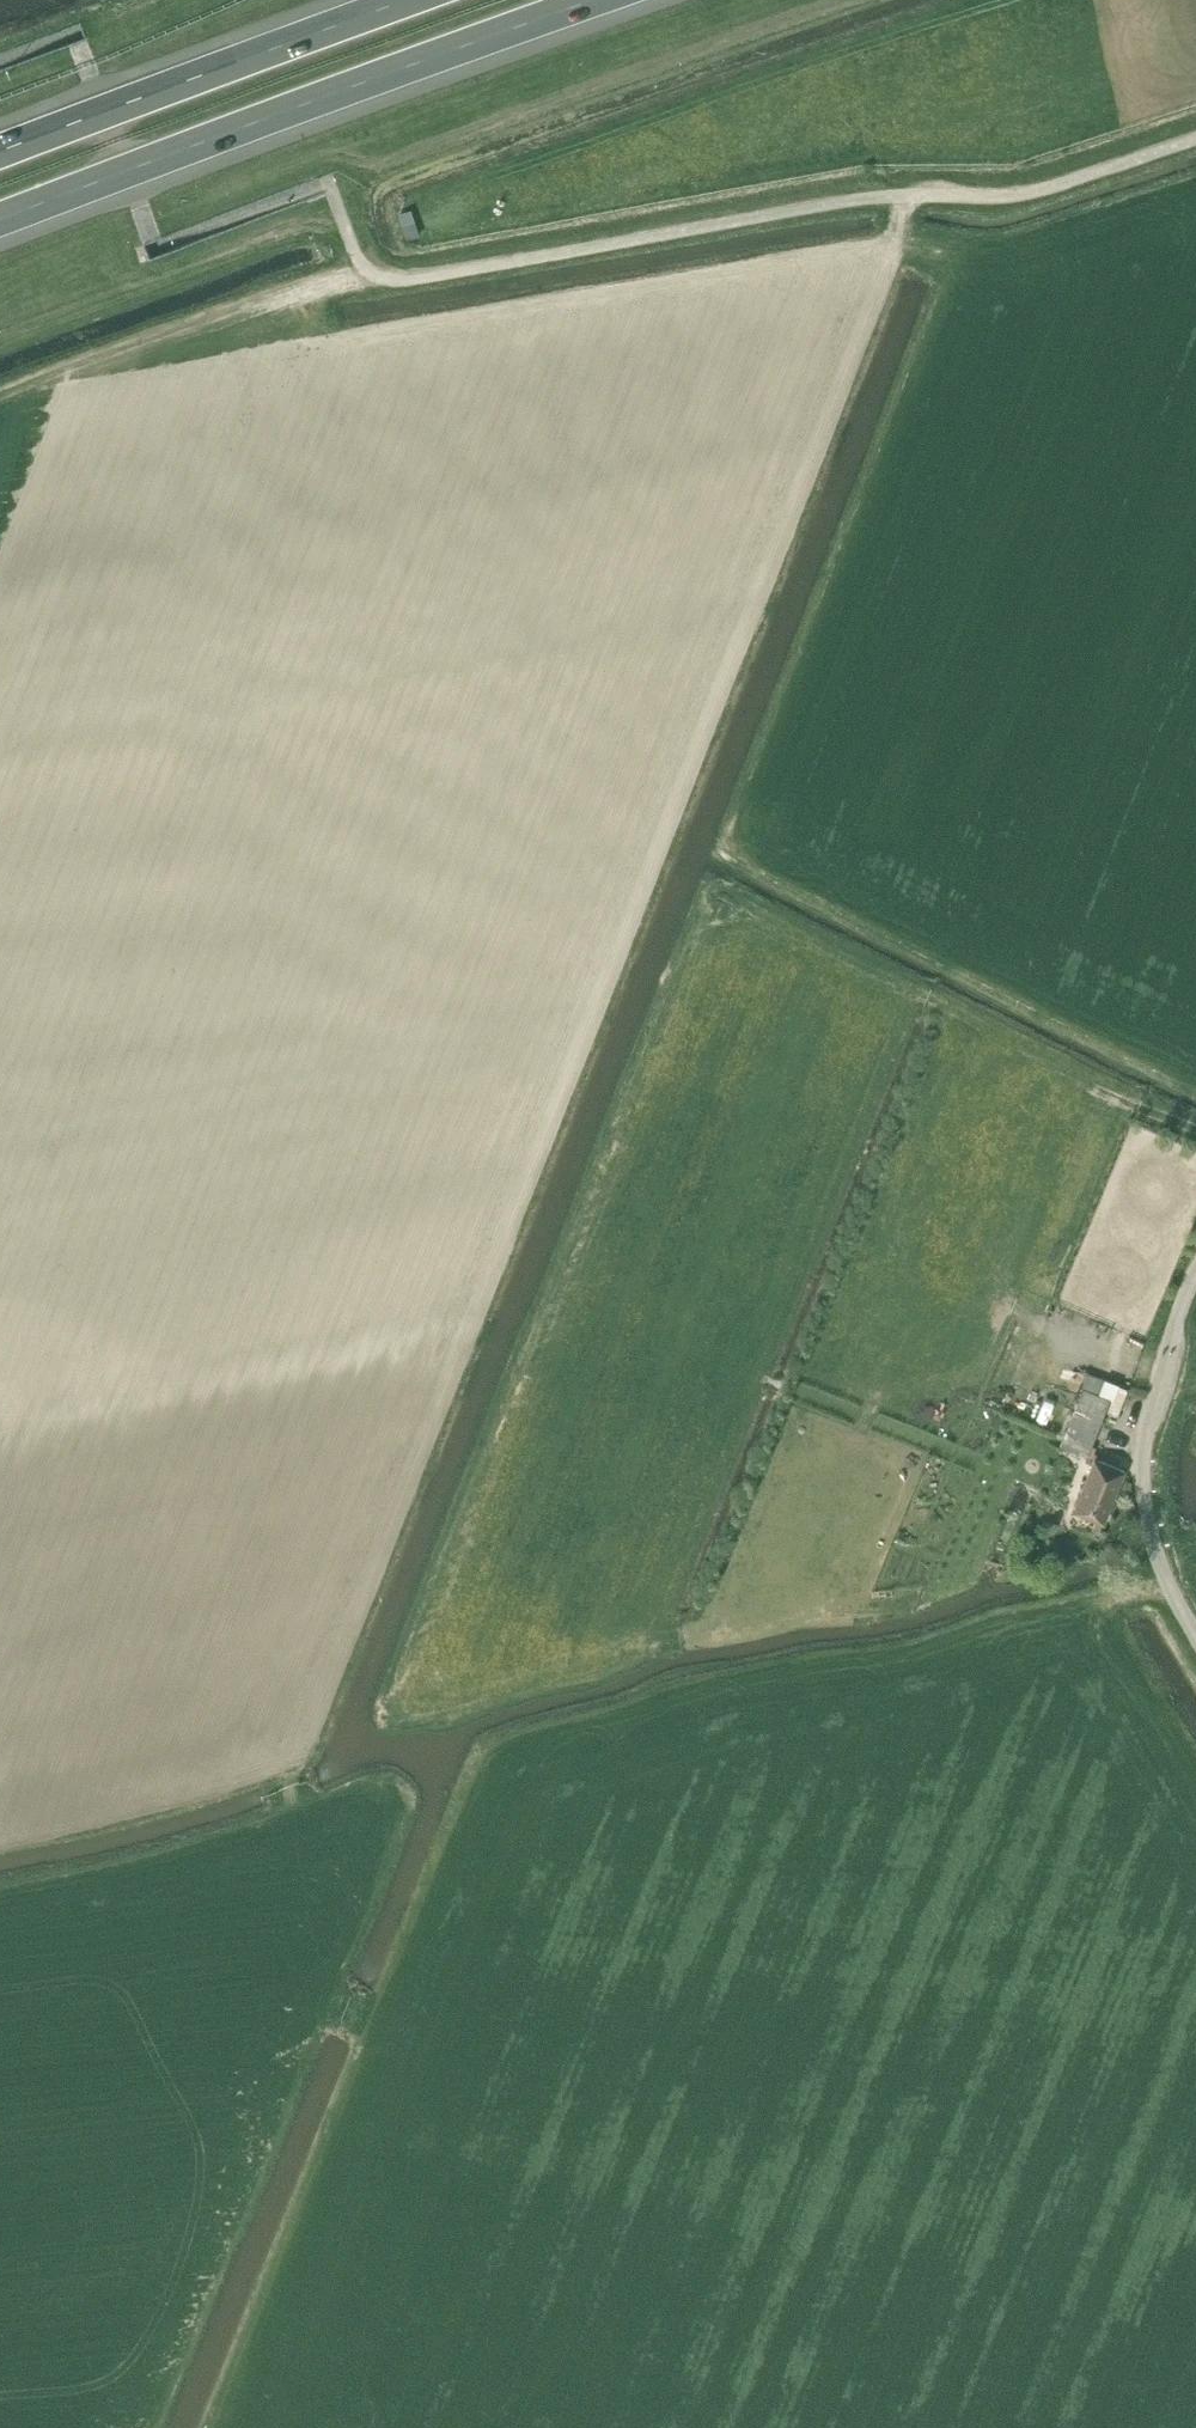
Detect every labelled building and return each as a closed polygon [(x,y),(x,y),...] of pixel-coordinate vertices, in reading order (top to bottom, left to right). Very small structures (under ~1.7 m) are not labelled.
[(1087,1457),(1111,1398),(1101,1395),(1105,1383),(1085,1375),(1074,1412),(1061,1446),(1087,1457)] [(1074,1511),(1096,1520),(1090,1533),(1097,1536),(1102,1523),(1103,1523),(1124,1471),(1095,1460),(1074,1511)]
